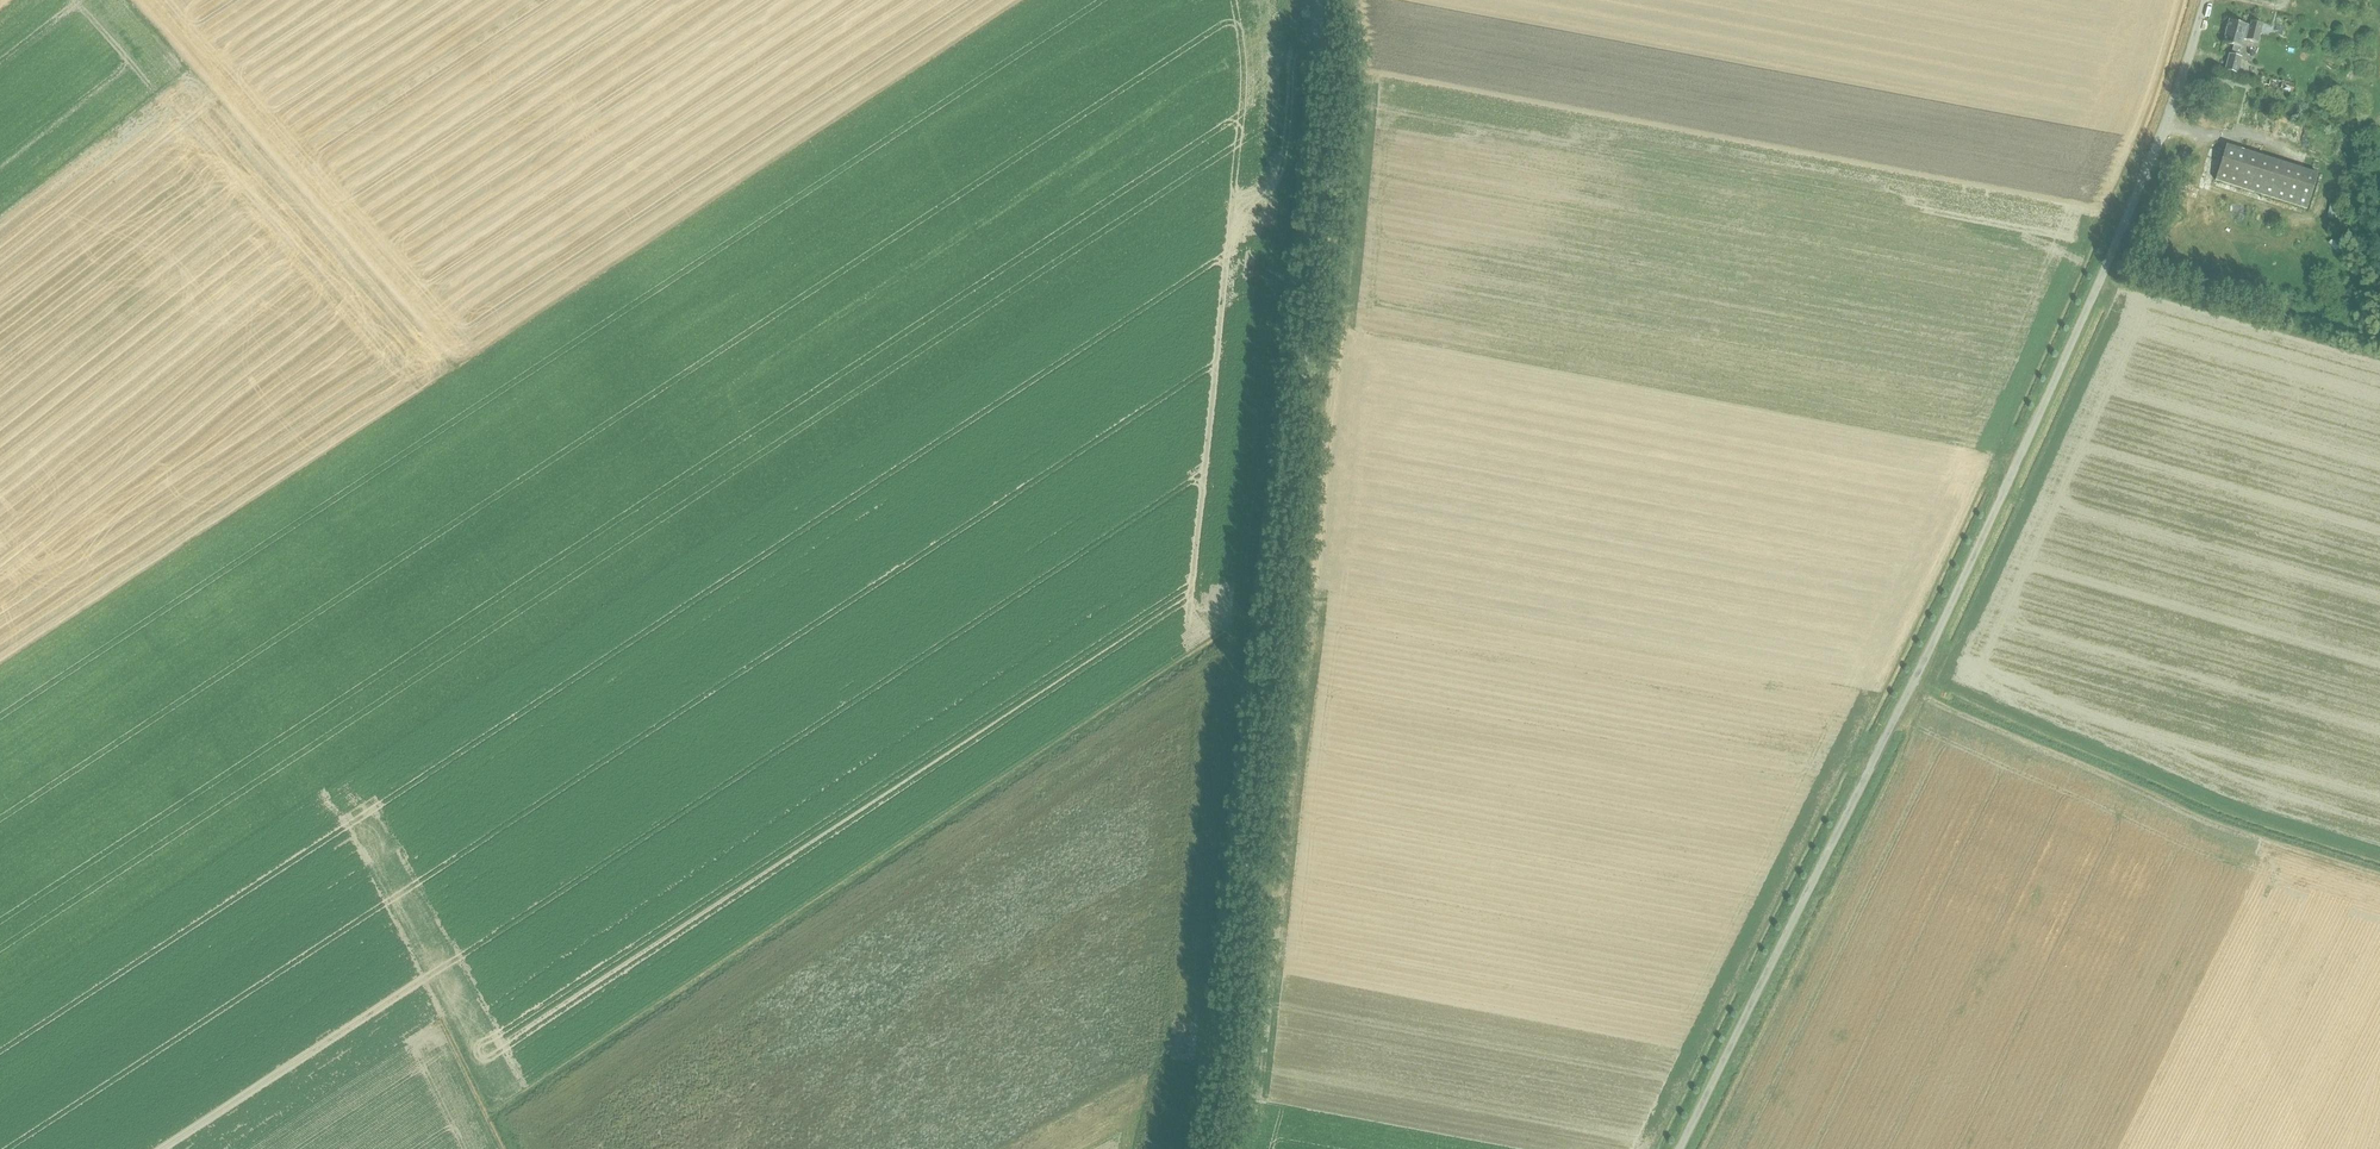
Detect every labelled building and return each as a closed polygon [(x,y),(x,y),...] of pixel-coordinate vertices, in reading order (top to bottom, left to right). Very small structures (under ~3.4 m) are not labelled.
[(2230,55),(2225,71),(2237,74),(2241,58),(2238,57),(2243,40),(2257,43),(2262,25),(2252,22),(2251,27),(2229,21),(2223,43),(2234,46),(2231,55),(2230,55)] [(2226,145),(2215,180),(2307,209),(2318,174),(2226,145)]
